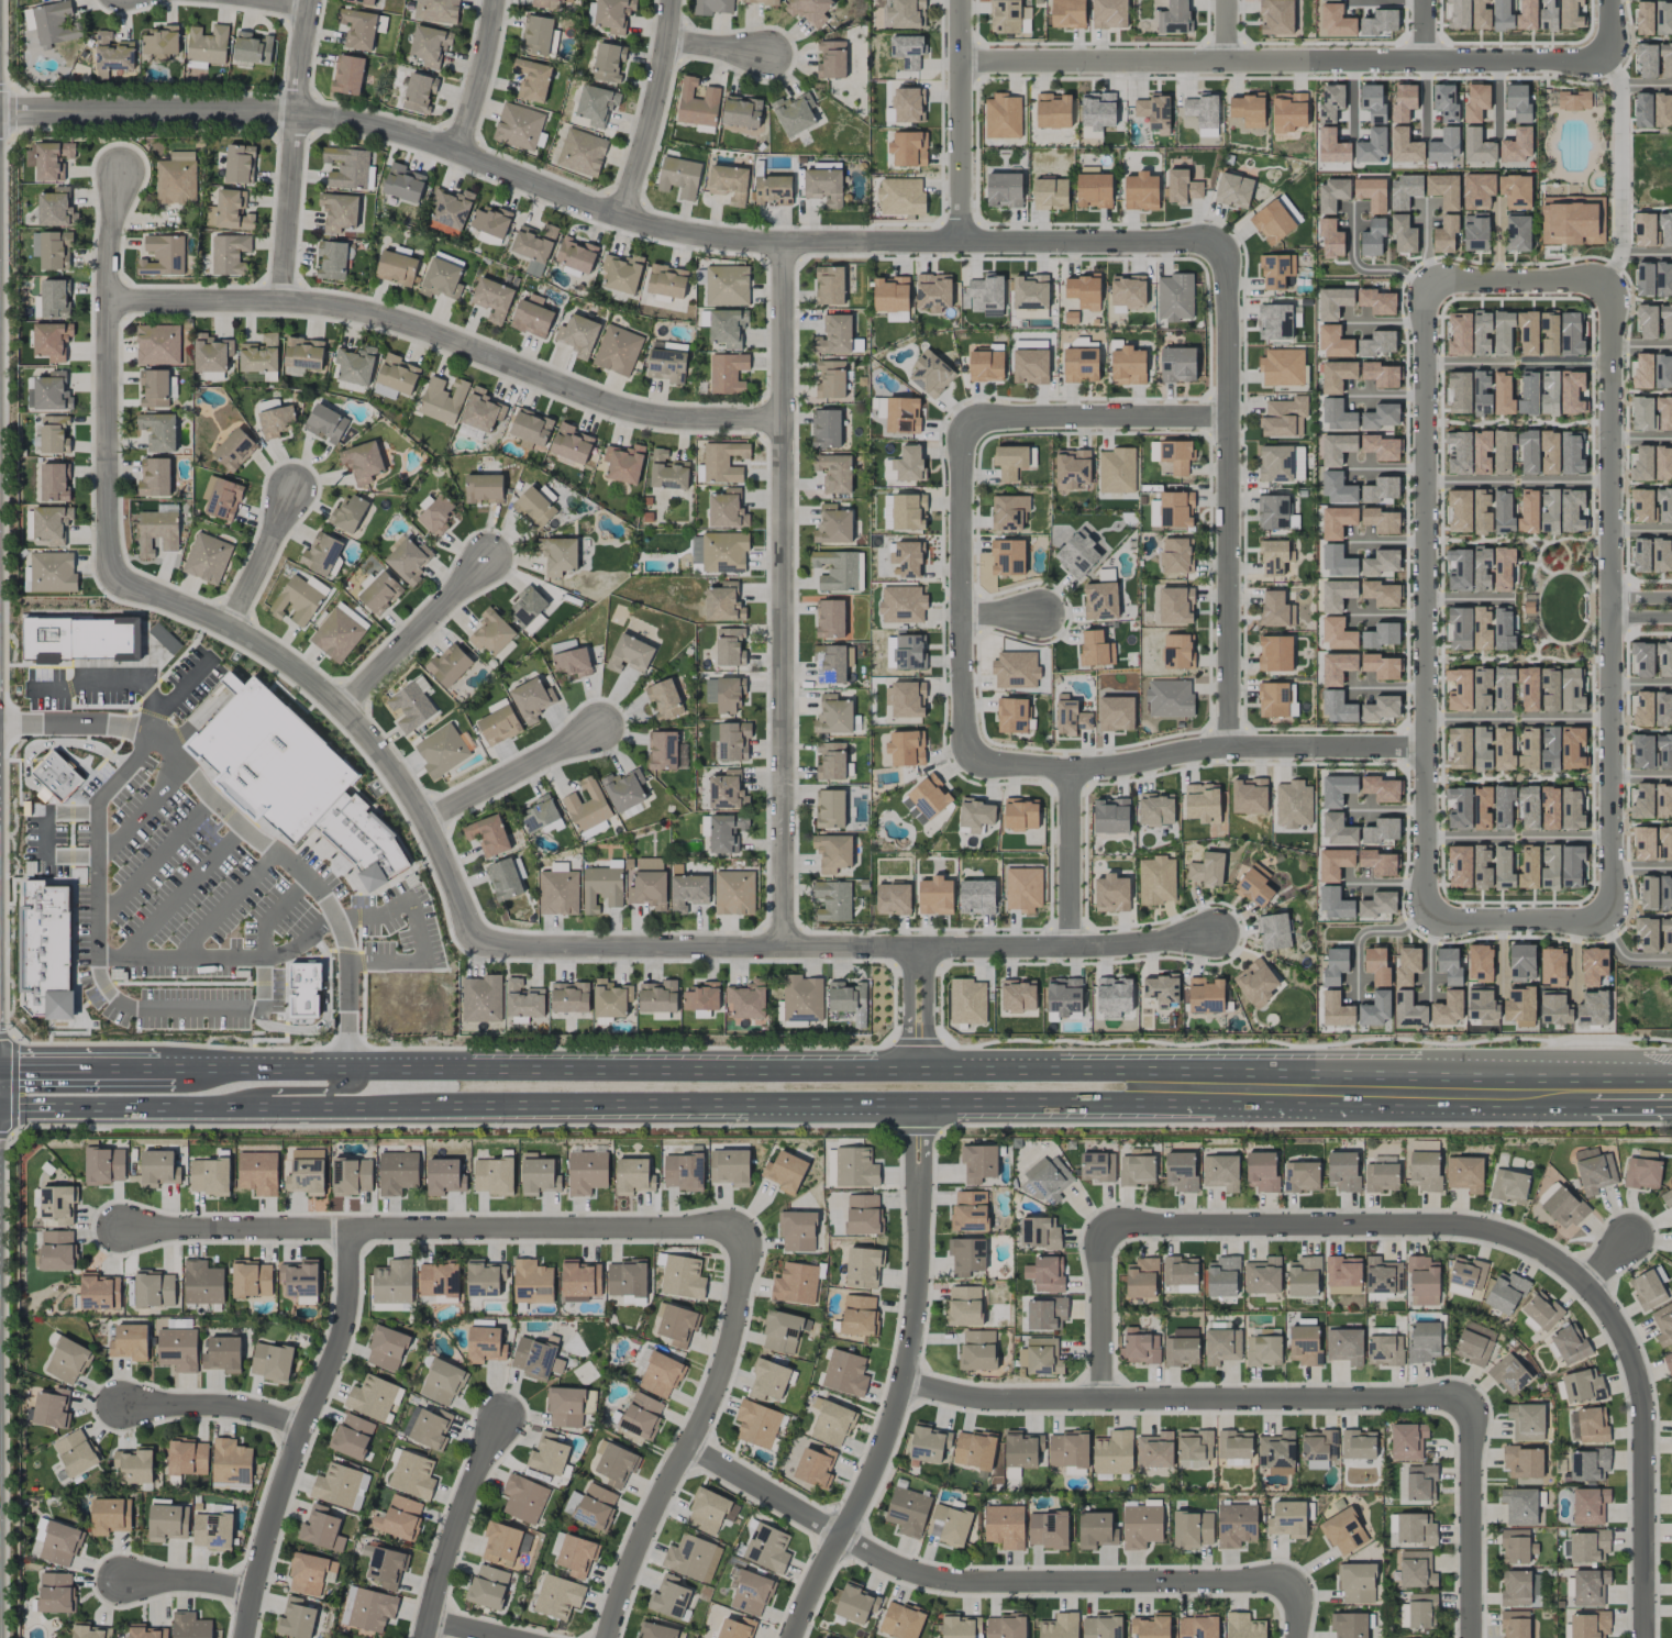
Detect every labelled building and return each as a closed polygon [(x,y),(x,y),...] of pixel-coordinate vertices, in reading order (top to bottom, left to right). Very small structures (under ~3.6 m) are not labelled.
[(31,8),(40,51),(51,49),(50,44),(85,38),(82,23),(64,27),(62,17),(73,15),(70,0),(31,8)] [(414,20),(457,24),(459,0),(415,0),(414,20)] [(625,36),(627,11),(635,11),(636,0),(596,0),(595,25),(608,26),(608,35),(625,36)] [(733,0),(693,0),(693,14),(733,15),(733,0)] [(834,2),(831,0),(792,0),(783,9),(794,19),(799,14),(817,30),(827,19),(823,14),(834,2)] [(925,28),(924,0),(892,0),(892,7),(882,7),(882,29),(925,28)] [(990,33),(1030,34),(1030,8),(1020,8),(1020,0),(990,0),(990,33)] [(1085,28),(1085,0),(1051,0),(1051,27),(1085,28)] [(1091,28),(1127,28),(1127,0),(1092,0),(1091,28)] [(1190,33),(1190,0),(1167,0),(1167,12),(1157,12),(1157,33),(1190,33)] [(1260,25),(1260,35),(1293,34),(1293,0),(1260,0),(1260,25)] [(1446,29),(1469,29),(1470,0),(1446,0),(1446,29)] [(1472,29),(1491,29),(1490,9),(1488,9),(1488,0),(1472,0),(1472,29)] [(1514,30),(1514,15),(1509,15),(1509,0),(1493,0),(1493,30),(1514,30)] [(1537,0),(1518,0),(1517,29),(1536,30),(1537,0)] [(1540,31),(1557,31),(1557,0),(1539,0),(1540,31)] [(1583,28),(1583,17),(1576,16),(1576,6),(1583,7),(1583,0),(1560,0),(1559,28),(1583,28)] [(1635,35),(1653,35),(1653,1),(1635,2),(1635,35)] [(1655,2),(1656,35),(1671,34),(1671,2),(1655,2)] [(1342,3),(1318,4),(1319,37),(1356,37),(1356,18),(1342,18),(1342,3)] [(344,48),(371,52),(377,14),(344,9),(342,23),(348,23),(344,48)] [(1397,31),(1397,10),(1373,9),(1373,18),(1360,18),(1360,35),(1379,36),(1379,31),(1397,31)] [(520,52),(547,56),(553,19),(527,15),(520,52)] [(227,25),(212,24),(211,36),(201,35),(201,27),(188,26),(186,62),(225,63),(227,25)] [(168,60),(168,54),(177,54),(178,25),(160,25),(160,32),(142,31),(142,60),(168,60)] [(421,66),(439,70),(444,45),(451,46),(453,33),(415,25),(409,57),(422,59),(421,66)] [(270,64),(273,36),(264,35),(263,40),(251,39),(252,32),(236,31),(233,61),(270,64)] [(919,71),(919,55),(925,55),(924,36),(890,37),(891,57),(902,57),(902,71),(919,71)] [(845,41),(819,41),(819,63),(816,63),(816,78),(845,78),(845,41)] [(627,47),(597,42),(591,79),(617,84),(621,63),(624,63),(627,47)] [(1662,43),(1661,77),(1671,77),(1671,43),(1662,43)] [(1657,44),(1634,44),(1634,76),(1657,76),(1657,44)] [(364,58),(337,55),(332,93),(359,96),(364,58)] [(552,67),(514,58),(511,72),(522,74),(516,98),(543,105),(552,67)] [(439,79),(410,72),(401,108),(427,115),(432,95),(435,96),(439,79)] [(720,88),(704,86),(703,100),(693,98),(696,77),(682,75),(676,121),(715,127),(720,88)] [(621,93),(582,84),(575,116),(589,119),(587,126),(605,130),(610,105),(618,106),(621,93)] [(1385,124),(1386,104),(1381,104),(1382,85),(1361,84),(1360,110),(1369,110),(1368,123),(1385,124)] [(1417,85),(1395,84),(1395,104),(1390,104),(1390,123),(1408,123),(1408,109),(1416,109),(1417,85)] [(1458,123),(1458,103),(1454,103),(1454,84),(1432,85),(1433,109),(1441,109),(1441,124),(1458,123)] [(1480,123),(1481,109),(1489,109),(1490,84),(1468,84),(1467,105),(1463,105),(1463,123),(1480,123)] [(1527,85),(1505,84),(1505,109),(1514,109),(1514,123),(1530,123),(1531,103),(1527,103),(1527,85)] [(1344,85),(1322,85),(1322,96),(1318,96),(1318,123),(1335,123),(1336,109),(1344,109),(1344,85)] [(893,123),(924,122),(924,87),(893,88),(893,123)] [(786,139),(817,125),(810,109),(815,106),(807,90),(771,106),(786,139)] [(1557,110),(1590,110),(1591,92),(1557,91),(1557,110)] [(985,138),(1021,138),(1021,97),(1008,97),(1008,93),(992,93),(992,99),(985,99),(985,138)] [(1081,93),(1082,138),(1102,138),(1102,126),(1116,126),(1115,93),(1081,93)] [(1307,93),(1272,93),(1272,133),(1294,133),(1294,126),(1307,126),(1307,93)] [(1652,127),(1651,93),(1634,93),(1635,127),(1652,127)] [(1036,128),(1071,128),(1071,94),(1036,94),(1036,128)] [(1217,94),(1198,94),(1199,98),(1182,99),(1182,117),(1197,116),(1197,128),(1218,128),(1217,94)] [(1671,126),(1671,94),(1654,94),(1654,126),(1671,126)] [(763,101),(725,95),(720,123),(758,129),(763,101)] [(1169,95),(1150,95),(1150,100),(1133,100),(1134,117),(1149,117),(1149,130),(1170,129),(1169,95)] [(1265,96),(1229,95),(1228,118),(1244,118),(1243,128),(1264,128),(1265,96)] [(545,114),(503,102),(492,139),(533,152),(545,114)] [(1427,160),(1458,160),(1458,126),(1442,126),(1442,142),(1427,142),(1427,160)] [(1481,126),(1463,127),(1463,162),(1496,161),(1496,142),(1481,142),(1481,126)] [(1500,160),(1532,159),(1531,126),(1514,127),(1514,140),(1499,140),(1500,160)] [(608,140),(567,127),(555,165),(597,178),(608,140)] [(1351,162),(1351,143),(1335,143),(1335,127),(1319,127),(1319,162),(1351,162)] [(1385,161),(1386,127),(1369,127),(1369,142),(1354,142),(1354,160),(1385,161)] [(1423,162),(1423,142),(1408,142),(1408,127),(1390,127),(1390,162),(1423,162)] [(893,153),(893,167),(927,166),(926,132),(893,132),(893,142),(888,142),(888,153),(893,153)] [(74,143),(27,144),(27,167),(36,167),(36,181),(64,181),(64,159),(75,159),(74,143)] [(255,146),(226,145),(225,183),(254,184),(255,146)] [(369,150),(323,148),(322,162),(338,163),(338,172),(328,171),(327,187),(366,189),(369,150)] [(195,203),(195,152),(169,152),(169,161),(156,161),(156,204),(195,203)] [(701,163),(662,156),(656,191),(668,193),(670,186),(679,188),(677,199),(694,202),(701,163)] [(383,194),(419,202),(425,175),(405,171),(406,165),(390,161),(383,194)] [(728,207),(745,208),(747,168),(709,166),(707,193),(729,195),(728,207)] [(1188,169),(1167,169),(1168,205),(1186,204),(1186,198),(1203,198),(1203,181),(1188,181),(1188,169)] [(826,209),(842,209),(841,170),(803,171),(804,198),(826,197),(826,209)] [(1159,176),(1148,176),(1149,171),(1137,170),(1136,176),(1125,176),(1124,210),(1158,211),(1159,176)] [(1247,210),(1254,180),(1220,172),(1213,201),(1247,210)] [(1022,207),(1022,173),(987,173),(987,208),(1022,207)] [(1112,207),(1111,174),(1077,175),(1077,208),(1112,207)] [(1495,174),(1462,175),(1462,209),(1489,209),(1489,196),(1495,196),(1495,174)] [(1458,175),(1426,175),(1426,195),(1441,195),(1441,212),(1458,212),(1458,175)] [(1531,209),(1530,175),(1498,176),(1498,194),(1505,194),(1506,210),(1531,209)] [(792,205),(791,176),(754,177),(755,203),(779,202),(779,205),(792,205)] [(1068,209),(1067,177),(1033,177),(1034,209),(1068,209)] [(1423,177),(1390,177),(1390,211),(1408,210),(1408,196),(1423,196),(1423,177)] [(921,179),(879,178),(878,215),(925,215),(925,191),(921,191),(921,179)] [(1350,179),(1320,179),(1319,214),(1335,214),(1335,199),(1350,199),(1350,179)] [(1353,179),(1353,198),(1369,198),(1369,214),(1385,214),(1385,179),(1353,179)] [(38,226),(78,226),(78,210),(69,210),(69,187),(53,187),(53,193),(38,193),(38,226)] [(474,194),(462,190),(459,197),(436,188),(430,203),(435,205),(428,224),(444,230),(443,232),(458,237),(474,194)] [(359,196),(319,193),(317,209),(326,209),(323,233),(340,235),(340,227),(356,229),(359,196)] [(1293,225),(1300,222),(1284,193),(1278,197),(1293,225)] [(1604,197),(1541,196),(1541,244),(1604,244),(1604,197)] [(1249,219),(1270,246),(1296,226),(1274,198),(1249,219)] [(469,226),(502,240),(512,215),(485,204),(482,212),(476,209),(469,226)] [(1417,252),(1416,228),(1408,228),(1408,213),(1390,214),(1390,233),(1395,233),(1395,253),(1417,252)] [(1655,246),(1655,213),(1633,213),(1633,247),(1655,246)] [(1660,213),(1659,247),(1671,247),(1671,213),(1660,213)] [(1463,252),(1489,251),(1488,214),(1462,215),(1463,252)] [(1458,215),(1441,215),(1441,228),(1431,228),(1432,253),(1454,253),(1454,234),(1458,234),(1458,215)] [(1506,251),(1530,251),(1531,216),(1506,215),(1506,251)] [(1335,218),(1320,218),(1321,258),(1344,257),(1343,231),(1335,231),(1335,218)] [(1360,232),(1360,256),(1381,256),(1381,237),(1385,237),(1385,218),(1369,218),(1369,231),(1360,232)] [(510,251),(530,259),(525,271),(540,276),(554,240),(519,227),(510,251)] [(73,232),(40,232),(40,270),(69,270),(69,247),(73,247),(73,232)] [(476,241),(499,246),(501,238),(477,233),(476,241)] [(136,276),(183,276),(184,236),(144,235),(144,251),(154,252),(154,261),(136,260),(136,276)] [(211,236),(212,276),(247,275),(246,262),(239,262),(239,252),(251,251),(251,235),(211,236)] [(599,249),(564,235),(554,262),(589,275),(599,249)] [(345,280),(346,242),(318,242),(317,258),(319,258),(318,279),(345,280)] [(374,278),(411,287),(418,259),(382,250),(374,278)] [(603,287),(634,295),(643,258),(626,254),(624,259),(604,255),(601,270),(607,272),(603,287)] [(1261,255),(1261,290),(1284,290),(1284,276),(1294,276),(1294,255),(1261,255)] [(457,283),(463,269),(432,257),(418,293),(431,298),(433,292),(457,301),(463,285),(457,283)] [(1654,296),(1653,262),(1635,263),(1636,296),(1654,296)] [(1656,262),(1656,296),(1671,296),(1671,262),(1656,262)] [(684,298),(687,269),(650,265),(646,293),(684,298)] [(749,305),(748,266),(705,266),(705,306),(749,305)] [(843,266),(815,267),(816,305),(844,304),(843,266)] [(951,307),(951,275),(916,274),(915,311),(942,312),(942,306),(951,307)] [(1192,319),(1193,274),(1169,274),(1169,277),(1157,277),(1157,321),(1177,321),(1177,318),(1192,319)] [(1002,275),(984,275),(984,279),(967,280),(967,287),(960,287),(960,310),(983,310),(983,317),(1003,317),(1002,275)] [(1048,275),(1013,276),(1013,310),(1049,309),(1048,275)] [(1064,299),(1078,299),(1078,310),(1099,310),(1100,276),(1065,275),(1064,299)] [(1145,275),(1111,276),(1111,306),(1146,306),(1145,275)] [(500,327),(515,290),(480,276),(469,302),(490,310),(486,321),(500,327)] [(874,277),(873,312),(908,312),(909,278),(874,277)] [(70,279),(41,280),(41,296),(34,297),(34,319),(70,318),(70,279)] [(1318,289),(1318,321),(1338,322),(1338,306),(1354,306),(1354,289),(1318,289)] [(1371,315),(1395,315),(1395,293),(1377,293),(1376,289),(1357,289),(1357,306),(1371,306),(1371,315)] [(540,307),(543,298),(530,294),(527,301),(519,298),(509,327),(545,339),(554,312),(540,307)] [(1291,304),(1258,305),(1259,340),(1292,339),(1291,304)] [(1637,339),(1658,339),(1657,304),(1637,305),(1637,339)] [(1661,305),(1662,339),(1671,339),(1671,304),(1661,305)] [(747,311),(710,309),(709,343),(725,343),(725,349),(741,349),(741,329),(747,329),(747,311)] [(1491,311),(1473,312),(1474,356),(1489,355),(1489,332),(1491,332),(1491,311)] [(1541,356),(1558,356),(1558,311),(1541,311),(1541,356)] [(1510,356),(1510,326),(1515,326),(1515,312),(1494,312),(1493,356),(1510,356)] [(1538,356),(1537,312),(1518,312),(1518,356),(1538,356)] [(601,325),(571,313),(566,328),(559,325),(552,343),(587,357),(601,325)] [(1471,313),(1450,313),(1449,338),(1447,338),(1447,355),(1471,356),(1471,313)] [(1582,355),(1582,313),(1560,313),(1561,355),(1582,355)] [(851,315),(824,315),(823,338),(815,338),(814,353),(850,354),(851,315)] [(34,355),(49,355),(49,363),(66,363),(65,337),(73,337),(73,323),(33,324),(34,355)] [(644,337),(607,323),(591,364),(628,378),(644,337)] [(1353,339),(1340,339),(1340,324),(1319,325),(1320,357),(1354,356),(1353,339)] [(180,325),(137,325),(137,365),(180,365),(180,325)] [(1395,331),(1371,331),(1371,340),(1357,340),(1357,356),(1377,356),(1377,352),(1395,352),(1395,331)] [(277,333),(261,333),(261,343),(239,344),(240,372),(278,371),(277,333)] [(233,341),(213,340),(213,334),(194,334),(194,371),(227,372),(227,357),(233,357),(233,341)] [(322,369),(323,340),(285,338),(284,367),(322,369)] [(369,386),(376,348),(361,345),(360,352),(337,347),(333,364),(339,365),(336,380),(369,386)] [(1146,384),(1145,350),(1132,350),(1132,345),(1121,345),(1121,351),(1111,351),(1112,385),(1146,384)] [(1098,382),(1098,348),(1064,348),(1064,382),(1098,382)] [(1195,348),(1160,348),(1161,382),(1196,382),(1195,348)] [(956,375),(928,349),(905,375),(933,401),(956,375)] [(1049,384),(1048,349),(1012,350),(1013,385),(1049,384)] [(1261,350),(1261,386),(1304,385),(1303,349),(1261,350)] [(684,382),(686,351),(649,350),(648,380),(684,382)] [(969,381),(1003,382),(1004,351),(969,351),(969,381)] [(410,396),(421,367),(385,354),(372,392),(394,400),(397,391),(410,396)] [(749,355),(710,354),(710,394),(745,394),(746,381),(737,381),(737,370),(749,370),(749,355)] [(1652,388),(1652,354),(1633,354),(1633,388),(1652,388)] [(1654,355),(1656,388),(1671,388),(1671,355),(1654,355)] [(845,361),(818,362),(818,383),(815,383),(816,398),(845,398),(845,361)] [(1357,362),(1322,362),(1322,394),(1342,394),(1342,379),(1357,379),(1357,362)] [(1374,387),(1399,388),(1399,366),(1378,366),(1379,362),(1361,362),(1361,379),(1374,380),(1374,387)] [(169,407),(168,370),(139,370),(139,385),(144,385),(144,398),(140,398),(140,407),(169,407)] [(65,371),(49,371),(49,378),(34,378),(34,389),(27,389),(27,410),(72,409),(72,391),(65,391),(65,371)] [(1489,371),(1473,371),(1473,415),(1492,415),(1491,393),(1489,393),(1489,371)] [(1511,400),(1510,371),(1493,372),(1494,415),(1515,414),(1515,400),(1511,400)] [(1538,414),(1538,372),(1520,371),(1519,414),(1538,414)] [(1558,416),(1559,371),(1541,371),(1541,415),(1558,416)] [(1471,373),(1447,372),(1446,413),(1470,413),(1471,373)] [(1560,413),(1586,413),(1586,401),(1577,401),(1577,391),(1584,391),(1584,372),(1561,372),(1560,413)] [(468,382),(456,378),(451,394),(442,392),(445,380),(430,376),(418,414),(454,426),(468,382)] [(502,422),(507,405),(485,398),(488,390),(473,385),(461,424),(490,433),(494,420),(502,422)] [(1307,395),(1292,395),(1292,400),(1265,401),(1266,417),(1260,417),(1260,437),(1302,436),(1302,418),(1307,418),(1307,395)] [(1652,430),(1653,397),(1632,397),(1631,430),(1652,430)] [(1657,397),(1657,431),(1671,431),(1671,397),(1657,397)] [(885,419),(885,433),(919,433),(920,398),(881,398),(881,419),(885,419)] [(1357,412),(1342,412),(1342,398),(1324,398),(1324,430),(1357,429),(1357,412)] [(349,420),(317,402),(302,428),(316,435),(317,433),(336,444),(349,420)] [(1374,404),(1374,412),(1361,413),(1361,430),(1380,430),(1380,425),(1399,425),(1398,404),(1374,404)] [(262,440),(280,438),(278,428),(296,425),(293,407),(259,411),(262,440)] [(554,418),(517,408),(509,436),(546,447),(554,418)] [(840,410),(811,410),(812,448),(841,448),(840,410)] [(136,415),(137,429),(148,429),(148,452),(176,452),(175,414),(136,415)] [(68,453),(68,427),(69,427),(69,416),(40,416),(41,454),(68,453)] [(594,438),(573,431),(575,427),(560,421),(549,453),(584,465),(594,438)] [(258,447),(238,427),(211,453),(231,473),(258,447)] [(1538,474),(1538,430),(1520,430),(1520,474),(1538,474)] [(1474,474),(1491,474),(1490,431),(1473,431),(1474,474)] [(1510,474),(1510,444),(1515,444),(1515,431),(1494,431),(1494,474),(1510,474)] [(1559,474),(1559,431),(1541,431),(1541,474),(1559,474)] [(1561,473),(1585,473),(1585,460),(1581,460),(1582,432),(1561,431),(1561,473)] [(1470,474),(1471,432),(1445,432),(1445,444),(1454,444),(1454,454),(1447,453),(1447,473),(1470,474)] [(1357,435),(1323,435),(1323,468),(1342,467),(1341,452),(1357,452),(1357,435)] [(1374,461),(1399,460),(1399,438),(1380,439),(1380,435),(1360,435),(1361,452),(1374,452),(1374,461)] [(337,452),(341,465),(349,463),(356,487),(372,482),(370,475),(384,471),(375,440),(337,452)] [(1188,476),(1188,460),(1193,460),(1193,441),(1149,442),(1150,461),(1160,461),(1160,464),(1170,464),(1170,476),(1188,476)] [(637,485),(646,447),(631,443),(629,451),(606,445),(602,461),(608,463),(604,477),(637,485)] [(743,467),(729,467),(729,457),(750,457),(750,443),(704,443),(704,483),(743,483),(743,467)] [(923,481),(923,445),(901,446),(901,459),(891,459),(891,470),(897,470),(897,481),(923,481)] [(1259,482),(1293,481),(1293,445),(1259,446),(1259,482)] [(1653,446),(1636,445),(1636,454),(1632,454),(1632,468),(1630,468),(1629,480),(1652,481),(1653,446)] [(1671,479),(1671,446),(1655,446),(1655,479),(1671,479)] [(1028,447),(994,447),(994,465),(999,465),(999,482),(1016,482),(1016,467),(1029,467),(1028,447)] [(1303,447),(1294,447),(1294,475),(1303,475),(1303,447)] [(687,490),(689,461),(667,460),(668,449),(652,448),(650,488),(687,490)] [(1134,449),(1099,450),(1099,493),(1135,493),(1134,449)] [(1090,450),(1056,450),(1055,488),(1076,488),(1076,483),(1090,483),(1090,450)] [(851,493),(851,455),(812,456),(812,471),(823,471),(823,494),(851,493)] [(170,458),(141,459),(141,481),(137,481),(138,496),(170,496),(170,458)] [(69,464),(41,464),(42,502),(69,501),(69,464)] [(1357,502),(1357,485),(1342,485),(1342,471),(1323,471),(1323,503),(1357,502)] [(203,512),(231,522),(244,487),(210,475),(201,498),(207,501),(203,512)] [(503,475),(465,475),(465,502),(502,503),(503,475)] [(1398,476),(1374,477),(1374,485),(1361,486),(1361,502),(1380,502),(1379,499),(1399,498),(1398,476)] [(557,511),(550,504),(556,497),(543,486),(538,492),(531,485),(512,505),(540,530),(557,511)] [(749,526),(749,511),(741,511),(741,488),(725,488),(725,494),(709,494),(709,527),(749,526)] [(1474,534),(1492,533),(1491,509),(1490,489),(1473,490),(1474,534)] [(1559,489),(1541,489),(1541,533),(1558,534),(1559,489)] [(1654,489),(1631,490),(1632,522),(1655,522),(1654,489)] [(1658,489),(1657,523),(1671,523),(1671,489),(1658,489)] [(1471,490),(1447,490),(1448,532),(1471,532),(1471,490)] [(1515,533),(1515,518),(1511,518),(1510,490),(1493,490),(1494,533),(1515,533)] [(1538,490),(1520,490),(1519,533),(1537,533),(1538,490)] [(1585,510),(1585,490),(1561,490),(1560,531),(1587,532),(1587,520),(1577,519),(1577,510),(1585,510)] [(329,523),(353,535),(368,504),(344,492),(329,523)] [(1150,528),(1193,528),(1193,492),(1159,492),(1159,500),(1150,500),(1150,528)] [(448,514),(455,506),(441,493),(416,519),(435,538),(453,519),(448,514)] [(926,530),(925,494),(892,495),(893,530),(926,530)] [(1030,496),(992,495),(992,531),(1024,531),(1024,513),(1029,513),(1030,496)] [(1288,495),(1258,496),(1259,530),(1289,529),(1288,495)] [(836,503),(820,504),(820,527),(812,527),(812,543),(852,543),(852,510),(836,510),(836,503)] [(34,507),(33,539),(49,539),(48,546),(63,546),(64,523),(73,523),(74,508),(34,507)] [(1357,508),(1322,508),(1322,541),(1342,540),(1342,525),(1358,525),(1357,508)] [(1361,525),(1374,525),(1374,534),(1399,534),(1399,513),(1380,512),(1380,508),(1361,508),(1361,525)] [(177,511),(138,512),(139,559),(153,559),(152,538),(161,538),(161,552),(178,551),(177,511)] [(1101,556),(1091,547),(1096,542),(1080,528),(1052,557),(1078,581),(1101,556)] [(218,586),(234,546),(197,531),(181,572),(218,586)] [(298,565),(329,577),(342,541),(316,532),(309,551),(304,549),(298,565)] [(749,533),(702,533),(702,572),(745,572),(745,551),(748,551),(749,533)] [(382,560),(410,585),(436,556),(421,543),(417,547),(404,535),(382,560)] [(691,564),(701,564),(702,536),(691,536),(691,564)] [(1192,538),(1161,538),(1161,573),(1192,573),(1192,538)] [(1649,538),(1633,539),(1633,572),(1650,572),(1649,538)] [(1652,573),(1671,572),(1670,538),(1652,538),(1652,573)] [(577,539),(538,539),(538,551),(545,551),(545,578),(561,578),(561,571),(577,571),(577,539)] [(1024,540),(991,540),(991,576),(1025,575),(1024,540)] [(1260,541),(1261,577),(1284,576),(1283,562),(1294,562),(1294,551),(1288,551),(1288,540),(1260,541)] [(922,542),(888,542),(889,564),(894,564),(894,577),(922,577),(922,542)] [(1357,576),(1357,558),(1342,558),(1342,544),(1322,544),(1322,576),(1357,576)] [(1490,592),(1491,571),(1492,547),(1474,547),(1473,591),(1490,592)] [(1511,592),(1511,562),(1515,562),(1516,548),(1494,548),(1493,591),(1511,592)] [(1399,571),(1399,549),(1374,550),(1374,558),(1361,559),(1361,576),(1380,575),(1380,571),(1399,571)] [(1471,550),(1445,550),(1445,561),(1454,561),(1454,571),(1448,571),(1448,591),(1471,591),(1471,550)] [(77,592),(77,574),(73,574),(74,553),(31,552),(30,592),(77,592)] [(857,552),(810,552),(810,566),(827,566),(827,575),(818,576),(818,591),(857,591),(857,552)] [(1099,581),(1114,581),(1114,570),(1099,569),(1099,581)] [(404,589),(383,570),(357,598),(378,617),(404,589)] [(303,629),(325,596),(292,575),(267,612),(278,620),(287,605),(296,610),(290,620),(303,629)] [(329,589),(310,576),(306,582),(325,596),(329,589)] [(737,581),(720,581),(720,587),(706,587),(706,621),(745,620),(745,604),(738,604),(737,581)] [(1357,581),(1322,581),(1323,614),(1342,614),(1342,598),(1357,598),(1357,581)] [(1361,598),(1375,598),(1375,607),(1399,607),(1399,585),(1381,585),(1381,581),(1361,581),(1361,598)] [(1118,618),(1117,583),(1083,584),(1085,619),(1118,618)] [(549,604),(530,585),(506,609),(525,627),(549,604)] [(924,586),(880,587),(880,623),(923,622),(923,610),(925,610),(924,586)] [(1193,587),(1158,588),(1158,624),(1193,623),(1193,587)] [(1284,591),(1261,591),(1261,626),(1294,626),(1294,604),(1284,605),(1284,591)] [(844,600),(816,600),(817,638),(844,637),(844,600)] [(369,625),(338,601),(308,641),(340,665),(369,625)] [(517,634),(488,606),(478,617),(483,622),(467,640),(478,651),(483,646),(495,657),(517,634)] [(1492,650),(1491,626),(1490,606),(1473,607),(1474,650),(1492,650)] [(1494,650),(1515,650),(1515,636),(1511,637),(1511,607),(1494,608),(1494,650)] [(1471,608),(1447,608),(1447,650),(1471,650),(1471,608)] [(23,617),(114,619),(114,617),(140,617),(141,661),(114,662),(113,658),(60,660),(59,663),(37,664),(36,660),(23,660),(23,617)] [(1357,649),(1358,631),(1344,631),(1344,617),(1324,617),(1323,648),(1357,649)] [(171,656),(182,645),(158,623),(148,634),(171,656)] [(1361,632),(1361,647),(1399,646),(1399,623),(1374,623),(1374,631),(1361,632)] [(743,628),(716,629),(717,666),(746,665),(745,650),(743,650),(743,628)] [(1081,666),(1115,665),(1114,643),(1103,643),(1102,630),(1080,631),(1081,666)] [(655,647),(620,632),(605,668),(618,674),(622,664),(644,673),(655,647)] [(925,635),(894,635),(895,670),(926,669),(925,635)] [(1194,669),(1193,635),(1163,635),(1163,669),(1194,669)] [(1258,671),(1292,672),(1292,636),(1259,636),(1258,671)] [(473,662),(451,641),(425,668),(447,689),(473,662)] [(1632,677),(1653,677),(1653,643),(1632,643),(1632,677)] [(1657,643),(1657,677),(1671,677),(1671,643),(1657,643)] [(816,684),(845,684),(846,658),(853,658),(853,646),(813,645),(813,661),(817,661),(816,684)] [(593,674),(585,646),(552,656),(558,677),(575,672),(577,678),(593,674)] [(1038,652),(998,652),(998,660),(993,660),(993,688),(1038,688),(1038,652)] [(1322,654),(1323,687),(1343,686),(1342,671),(1358,671),(1357,653),(1322,654)] [(1399,658),(1379,658),(1379,653),(1361,654),(1361,671),(1375,671),(1375,680),(1399,680),(1399,658)] [(1474,711),(1490,711),(1490,688),(1492,688),(1492,667),(1473,667),(1474,711)] [(1538,667),(1518,668),(1519,712),(1539,711),(1538,667)] [(1542,667),(1541,711),(1559,711),(1559,667),(1542,667)] [(1494,711),(1510,711),(1510,682),(1515,682),(1515,668),(1494,668),(1494,711)] [(1584,711),(1585,696),(1580,696),(1580,668),(1561,668),(1561,711),(1584,711)] [(1448,711),(1471,711),(1470,669),(1444,670),(1444,682),(1456,681),(1457,691),(1447,691),(1448,711)] [(369,894),(389,882),(388,879),(411,865),(395,839),(397,835),(372,811),(369,814),(366,811),(369,807),(355,793),(352,798),(345,792),(361,775),(253,675),(245,684),(230,671),(220,680),(235,695),(199,733),(198,733),(197,731),(182,746),(199,762),(201,759),(220,774),(213,781),(256,822),(262,817),(294,845),(312,826),(355,864),(359,872),(357,873),(369,894)] [(406,736),(437,712),(423,693),(430,687),(420,674),(385,701),(393,712),(399,708),(404,716),(395,722),(406,736)] [(508,691),(527,727),(539,721),(535,713),(558,702),(550,687),(544,690),(537,676),(508,691)] [(745,677),(705,678),(705,703),(716,703),(717,714),(739,713),(739,695),(745,695),(745,677)] [(650,704),(652,703),(659,722),(684,713),(671,678),(644,688),(650,704)] [(1193,717),(1193,681),(1146,680),(1146,703),(1149,703),(1149,716),(1193,717)] [(925,682),(889,683),(890,718),(925,717),(925,682)] [(1287,683),(1258,683),(1259,717),(1288,717),(1287,683)] [(1343,689),(1323,690),(1324,724),(1358,722),(1357,704),(1343,704),(1343,689)] [(1655,726),(1671,726),(1671,692),(1655,692),(1655,726)] [(836,693),(820,694),(820,717),(812,717),(812,733),(852,733),(852,700),(836,700),(836,693)] [(1652,726),(1653,693),(1633,693),(1632,706),(1633,706),(1632,726),(1652,726)] [(1399,696),(1374,695),(1374,705),(1361,705),(1361,723),(1380,723),(1380,717),(1399,717),(1399,696)] [(1134,730),(1134,697),(1099,697),(1099,730),(1134,730)] [(1027,733),(1027,698),(997,699),(998,733),(1027,733)] [(1056,701),(1057,736),(1076,736),(1076,729),(1092,729),(1092,713),(1077,713),(1077,701),(1056,701)] [(476,721),(489,748),(523,731),(510,705),(476,721)] [(431,779),(471,758),(452,723),(413,744),(431,779)] [(751,723),(718,723),(719,761),(748,760),(747,737),(751,737),(751,723)] [(1558,771),(1559,726),(1541,726),(1541,771),(1558,771)] [(1492,750),(1489,750),(1489,727),(1474,727),(1474,771),(1492,771),(1492,750)] [(1511,755),(1511,727),(1493,728),(1494,771),(1516,770),(1515,755),(1511,755)] [(1518,771),(1538,771),(1539,727),(1519,727),(1518,771)] [(1585,727),(1561,728),(1562,769),(1588,769),(1588,757),(1578,757),(1578,746),(1585,746),(1585,727)] [(1471,728),(1449,728),(1448,769),(1471,769),(1471,728)] [(676,770),(677,732),(649,731),(648,770),(676,770)] [(890,732),(890,742),(885,742),(886,755),(891,754),(891,766),(925,765),(924,731),(890,732)] [(1657,735),(1657,768),(1671,768),(1671,734),(1657,735)] [(1653,768),(1653,735),(1631,735),(1632,769),(1653,768)] [(846,780),(845,742),(819,743),(819,765),(816,765),(816,780),(846,780)] [(31,773),(53,750),(84,779),(62,804),(53,795),(45,804),(36,795),(43,786),(31,773)] [(647,800),(640,785),(645,783),(638,767),(613,779),(610,773),(600,778),(617,815),(647,800)] [(710,809),(741,809),(741,805),(749,805),(748,795),(741,795),(740,769),(725,769),(725,776),(710,776),(710,809)] [(899,798),(920,827),(954,801),(933,773),(899,798)] [(612,816),(592,774),(579,780),(589,800),(581,804),(575,792),(561,798),(577,833),(612,816)] [(1322,809),(1342,809),(1342,793),(1358,793),(1358,776),(1323,776),(1322,809)] [(1381,776),(1361,776),(1361,794),(1375,794),(1375,803),(1399,802),(1399,780),(1381,780),(1381,776)] [(1232,779),(1232,813),(1267,814),(1267,780),(1232,779)] [(1311,827),(1312,782),(1288,782),(1287,783),(1276,783),(1276,826),(1311,827)] [(1184,785),(1185,819),(1198,818),(1198,824),(1219,824),(1219,784),(1184,785)] [(1671,817),(1671,784),(1655,785),(1656,817),(1671,817)] [(1653,818),(1653,785),(1631,785),(1631,818),(1653,818)] [(1539,830),(1538,786),(1518,786),(1519,830),(1539,830)] [(1559,787),(1541,786),(1541,829),(1558,829),(1559,787)] [(1492,809),(1492,787),(1474,787),(1474,830),(1491,830),(1491,809),(1492,809)] [(1515,787),(1494,787),(1494,829),(1510,830),(1511,800),(1515,800),(1515,787)] [(1471,788),(1445,788),(1445,799),(1454,799),(1455,808),(1448,808),(1448,829),(1472,829),(1471,788)] [(1585,830),(1585,815),(1580,815),(1581,789),(1562,789),(1561,829),(1585,830)] [(844,790),(816,791),(816,828),(845,828),(844,790)] [(561,819),(548,793),(533,800),(536,806),(520,814),(530,834),(561,819)] [(1139,825),(1173,826),(1174,794),(1140,793),(1139,825)] [(1038,799),(1004,798),(1004,829),(1038,830),(1038,799)] [(1094,833),(1129,832),(1129,799),(1093,799),(1094,833)] [(959,826),(969,827),(968,834),(980,834),(980,824),(994,824),(995,802),(960,800),(959,826)] [(1358,844),(1357,827),(1343,827),(1343,812),(1324,812),(1324,844),(1358,844)] [(485,859),(511,850),(498,814),(461,827),(467,842),(477,839),(485,859)] [(710,853),(737,853),(738,831),(748,831),(749,815),(710,815),(710,853)] [(1399,818),(1375,818),(1375,827),(1361,827),(1361,842),(1399,841),(1399,818)] [(608,826),(604,820),(584,832),(587,837),(608,826)] [(1634,827),(1634,860),(1671,860),(1671,827),(1657,827),(1634,827)] [(851,836),(812,835),(812,850),(820,850),(820,875),(836,875),(836,867),(851,867),(851,836)] [(1560,845),(1542,844),(1541,889),(1558,889),(1560,845)] [(1474,889),(1492,889),(1492,865),(1491,865),(1490,845),(1473,845),(1474,889)] [(1539,846),(1522,845),(1522,873),(1518,873),(1517,888),(1538,889),(1539,846)] [(1471,846),(1449,846),(1448,867),(1448,887),(1471,887),(1471,846)] [(1494,846),(1495,889),(1515,889),(1515,874),(1511,874),(1511,846),(1494,846)] [(1562,888),(1581,888),(1580,862),(1585,862),(1585,846),(1561,846),(1562,888)] [(1354,850),(1319,850),(1319,883),(1339,883),(1339,867),(1354,867),(1354,850)] [(1372,876),(1398,876),(1398,854),(1377,854),(1377,850),(1358,850),(1358,867),(1371,867),(1372,876)] [(1202,880),(1202,886),(1222,887),(1223,853),(1202,852),(1202,863),(1187,862),(1187,880),(1202,880)] [(1175,903),(1175,857),(1138,858),(1139,904),(1175,903)] [(523,894),(513,858),(486,866),(496,902),(523,894)] [(666,911),(665,858),(635,858),(635,887),(626,887),(627,903),(652,903),(652,912),(666,911)] [(1275,893),(1264,884),(1270,876),(1254,862),(1233,888),(1261,910),(1275,893)] [(623,868),(583,868),(583,915),(597,915),(597,896),(607,896),(607,907),(622,907),(623,868)] [(1042,907),(1041,868),(1006,869),(1007,909),(1020,909),(1020,914),(1034,913),(1033,907),(1042,907)] [(714,871),(715,915),(755,914),(754,870),(714,871)] [(578,915),(579,872),(540,871),(538,914),(578,915)] [(1129,878),(1116,878),(1115,873),(1104,873),(1104,879),(1095,879),(1095,912),(1129,911),(1129,878)] [(709,876),(671,875),(670,913),(687,913),(687,904),(709,904),(709,876)] [(918,914),(952,914),(953,881),(942,881),(942,875),(932,875),(932,881),(919,880),(918,914)] [(1657,910),(1657,876),(1640,876),(1640,910),(1657,910)] [(1659,877),(1660,910),(1671,910),(1671,877),(1659,877)] [(23,879),(45,881),(45,886),(69,886),(70,990),(74,990),(74,1019),(46,1020),(45,1017),(33,1017),(23,1006),(23,993),(20,993),(20,907),(23,904),(23,879)] [(995,881),(959,880),(958,914),(994,914),(995,881)] [(850,881),(812,882),(812,899),(823,898),(824,908),(816,909),(816,922),(851,921),(850,881)] [(910,884),(876,884),(876,915),(910,915),(910,884)] [(1354,900),(1340,901),(1340,886),(1320,886),(1320,918),(1355,918),(1354,900)] [(1396,892),(1372,891),(1371,901),(1358,900),(1358,917),(1376,918),(1376,913),(1396,914),(1396,892)] [(1292,946),(1286,912),(1257,917),(1262,951),(1292,946)] [(1658,919),(1635,918),(1635,951),(1657,951),(1658,919)] [(1661,918),(1661,952),(1671,952),(1671,918),(1661,918)] [(1492,945),(1468,945),(1468,982),(1492,981),(1492,945)] [(1535,945),(1510,945),(1510,981),(1535,981),(1535,945)] [(1390,986),(1390,967),(1386,967),(1385,946),(1364,947),(1364,972),(1373,972),(1373,986),(1390,986)] [(1421,972),(1421,946),(1399,946),(1399,967),(1394,967),(1394,986),(1412,986),(1412,972),(1421,972)] [(1348,948),(1324,948),(1324,986),(1340,986),(1340,973),(1348,973),(1348,948)] [(1445,986),(1460,986),(1459,948),(1436,948),(1436,973),(1445,973),(1445,986)] [(1541,984),(1565,984),(1565,949),(1541,948),(1541,984)] [(1608,948),(1582,948),(1581,986),(1599,986),(1599,976),(1607,976),(1608,948)] [(1256,1010),(1274,996),(1270,992),(1280,984),(1259,957),(1231,979),(1256,1010)] [(289,963),(321,963),(321,989),(317,989),(317,994),(319,994),(320,1018),(289,1018),(289,995),(295,995),(294,989),(289,989),(289,981),(289,963)] [(822,978),(801,979),(801,974),(783,975),(784,1021),(823,1021),(822,978)] [(501,975),(482,975),(482,979),(462,979),(463,1022),(501,1022),(501,975)] [(1178,976),(1143,977),(1143,997),(1157,997),(1157,1009),(1169,1009),(1169,1003),(1179,1003),(1178,976)] [(1224,1012),(1223,979),(1213,979),(1214,983),(1205,984),(1204,977),(1188,978),(1189,1013),(1224,1012)] [(506,1017),(545,1017),(545,989),(522,989),(522,978),(506,978),(506,1017)] [(1081,979),(1047,978),(1047,1011),(1057,1011),(1057,1018),(1068,1018),(1068,1012),(1081,1012),(1081,979)] [(1132,978),(1096,978),(1095,1019),(1120,1020),(1120,1012),(1131,1012),(1132,978)] [(593,1017),(626,1018),(627,1002),(632,1002),(633,986),(613,986),(613,980),(594,980),(593,1017)] [(986,980),(950,980),(949,1023),(985,1024),(986,980)] [(1035,1011),(1036,980),(1001,980),(1001,1011),(1035,1011)] [(828,1010),(865,1011),(865,985),(844,984),(844,982),(828,981),(828,1010)] [(551,982),(551,1012),(589,1013),(590,983),(551,982)] [(639,982),(640,1013),(677,1012),(677,982),(639,982)] [(719,982),(702,982),(702,988),(683,988),(683,1009),(719,1010),(719,982)] [(765,1017),(765,983),(726,984),(726,1018),(765,1017)] [(1535,988),(1509,987),(1509,999),(1504,999),(1503,1021),(1516,1021),(1515,1026),(1534,1027),(1535,988)] [(1467,990),(1467,1021),(1498,1020),(1497,1004),(1493,1004),(1492,988),(1478,988),(1478,990),(1467,990)] [(1462,989),(1445,990),(1445,1003),(1430,1004),(1430,1024),(1462,1023),(1462,989)] [(1323,1026),(1355,1025),(1355,1006),(1340,1006),(1339,990),(1323,990),(1323,1026)] [(1389,1024),(1390,990),(1373,990),(1372,1004),(1358,1004),(1358,1024),(1389,1024)] [(1394,990),(1394,1024),(1427,1025),(1427,1006),(1411,1006),(1412,990),(1394,990)] [(1541,1024),(1573,1023),(1572,1005),(1565,1005),(1564,991),(1540,991),(1541,1024)] [(1608,992),(1583,991),(1583,1004),(1576,1004),(1576,1025),(1607,1025),(1608,992)] [(997,1145),(960,1146),(960,1163),(964,1163),(965,1185),(981,1185),(981,1178),(997,1177),(997,1145)] [(869,1147),(835,1147),(835,1187),(879,1186),(879,1164),(869,1164),(869,1147)] [(124,1148),(85,1148),(86,1183),(125,1182),(124,1148)] [(1618,1183),(1610,1152),(1599,1155),(1597,1149),(1574,1155),(1584,1198),(1599,1195),(1597,1188),(1618,1183)] [(750,1150),(710,1150),(709,1182),(732,1183),(732,1187),(749,1187),(750,1150)] [(773,1164),(766,1161),(759,1176),(780,1185),(778,1190),(793,1197),(808,1163),(779,1150),(773,1164)] [(1662,1161),(1655,1161),(1656,1153),(1639,1150),(1637,1158),(1627,1157),(1623,1186),(1658,1191),(1662,1161)] [(173,1151),(141,1151),(142,1188),(158,1188),(158,1183),(180,1183),(180,1166),(173,1167),(173,1151)] [(1440,1152),(1409,1151),(1409,1185),(1417,1185),(1417,1191),(1439,1192),(1440,1152)] [(238,1152),(237,1189),(254,1190),(254,1197),(277,1197),(277,1153),(238,1152)] [(418,1152),(379,1152),(379,1197),(401,1196),(401,1189),(418,1188),(418,1152)] [(607,1152),(568,1152),(569,1197),(590,1196),(590,1189),(608,1188),(607,1152)] [(1075,1179),(1050,1152),(1024,1176),(1027,1179),(1023,1183),(1048,1211),(1062,1198),(1059,1194),(1075,1179)] [(1277,1152),(1247,1152),(1246,1191),(1276,1191),(1277,1152)] [(1358,1190),(1358,1152),(1327,1152),(1328,1191),(1358,1190)] [(1115,1154),(1080,1153),(1080,1181),(1114,1181),(1115,1154)] [(1165,1191),(1195,1191),(1196,1153),(1165,1153),(1165,1191)] [(663,1189),(702,1190),(704,1156),(664,1154),(663,1189)] [(1119,1185),(1154,1186),(1155,1157),(1120,1156),(1119,1185)] [(1239,1193),(1238,1156),(1201,1156),(1202,1187),(1224,1187),(1224,1193),(1239,1193)] [(1467,1188),(1467,1195),(1482,1195),(1483,1157),(1446,1157),(1445,1188),(1467,1188)] [(332,1195),(372,1194),(371,1158),(332,1159),(332,1195)] [(228,1159),(190,1160),(190,1194),(229,1193),(228,1159)] [(284,1176),(284,1192),(307,1192),(307,1197),(324,1196),(323,1159),(292,1160),(292,1176),(284,1176)] [(427,1196),(444,1196),(444,1192),(466,1192),(466,1175),(459,1175),(459,1159),(427,1159),(427,1196)] [(513,1159),(474,1159),(473,1194),(512,1194),(513,1159)] [(522,1196),(538,1196),(538,1191),(561,1190),(561,1175),(554,1175),(554,1159),(521,1159),(522,1196)] [(655,1190),(655,1175),(649,1175),(648,1159),(616,1159),(616,1196),(633,1196),(633,1190),(655,1190)] [(1319,1162),(1284,1162),(1284,1192),(1319,1192),(1319,1162)] [(1365,1163),(1365,1190),(1398,1191),(1399,1164),(1365,1163)] [(1529,1175),(1495,1168),(1489,1197),(1524,1204),(1529,1175)] [(1561,1184),(1539,1207),(1567,1233),(1588,1210),(1561,1184)] [(72,1226),(73,1187),(41,1186),(40,1219),(56,1219),(56,1226),(72,1226)] [(1659,1194),(1666,1208),(1671,1205),(1671,1188),(1659,1194)] [(987,1192),(952,1192),(953,1231),(987,1231),(987,1192)] [(880,1195),(846,1195),(847,1235),(881,1234),(880,1195)] [(815,1252),(816,1212),(781,1212),(780,1252),(815,1252)] [(1055,1218),(1021,1217),(1021,1248),(1060,1248),(1060,1226),(1055,1226),(1055,1218)] [(75,1231),(41,1231),(40,1270),(75,1271),(75,1231)] [(985,1239),(952,1239),(952,1278),(969,1278),(969,1271),(985,1271),(985,1239)] [(845,1287),(877,1289),(878,1266),(884,1266),(884,1250),(847,1248),(845,1287)] [(701,1259),(665,1254),(660,1293),(703,1299),(707,1278),(699,1277),(701,1259)] [(1064,1257),(1034,1256),(1034,1265),(1023,1265),(1022,1278),(1034,1278),(1034,1292),(1063,1293),(1064,1257)] [(1197,1259),(1179,1259),(1179,1257),(1163,1256),(1163,1292),(1197,1293),(1197,1259)] [(1280,1256),(1265,1256),(1265,1262),(1244,1262),(1245,1294),(1281,1293),(1280,1256)] [(1288,1262),(1289,1297),(1319,1296),(1318,1256),(1297,1257),(1297,1262),(1288,1262)] [(1402,1262),(1380,1262),(1380,1256),(1366,1256),(1365,1293),(1402,1293),(1402,1262)] [(1439,1262),(1430,1262),(1430,1256),(1409,1256),(1408,1305),(1439,1306),(1439,1262)] [(1488,1265),(1456,1256),(1446,1291),(1469,1297),(1472,1289),(1481,1291),(1488,1265)] [(1237,1257),(1216,1257),(1216,1263),(1207,1263),(1207,1296),(1238,1296),(1237,1257)] [(1361,1258),(1328,1257),(1327,1265),(1334,1265),(1334,1285),(1328,1285),(1328,1293),(1360,1294),(1361,1258)] [(1126,1264),(1126,1298),(1157,1298),(1156,1258),(1135,1258),(1135,1264),(1126,1264)] [(411,1259),(389,1259),(389,1267),(373,1267),(373,1303),(412,1302),(411,1259)] [(506,1281),(506,1264),(484,1264),(484,1259),(467,1260),(467,1297),(499,1296),(499,1281),(506,1281)] [(553,1267),(536,1266),(536,1259),(514,1259),(514,1303),(553,1303),(553,1267)] [(600,1297),(601,1264),(578,1264),(578,1259),(562,1259),(562,1302),(588,1302),(588,1297),(600,1297)] [(223,1304),(224,1268),(207,1268),(207,1260),(185,1260),(184,1304),(223,1304)] [(317,1260),(301,1260),(301,1264),(279,1264),(279,1282),(286,1282),(286,1296),(297,1296),(298,1305),(318,1304),(317,1260)] [(646,1261),(607,1262),(608,1296),(646,1295),(646,1261)] [(233,1297),(272,1297),(272,1262),(233,1262),(233,1297)] [(459,1262),(418,1263),(419,1302),(459,1301),(459,1262)] [(818,1266),(782,1262),(780,1278),(773,1277),(770,1300),(814,1305),(818,1266)] [(1483,1303),(1510,1317),(1528,1283),(1500,1269),(1483,1303)] [(1628,1280),(1641,1311),(1667,1301),(1654,1269),(1628,1280)] [(120,1309),(120,1277),(98,1277),(98,1272),(81,1273),(81,1309),(120,1309)] [(136,1307),(175,1307),(174,1272),(135,1272),(136,1307)] [(981,1286),(947,1287),(948,1326),(981,1325),(981,1286)] [(1521,1309),(1546,1333),(1564,1313),(1539,1289),(1521,1309)] [(877,1297),(843,1295),(841,1334),(876,1336),(877,1297)] [(645,1296),(624,1297),(624,1306),(645,1305),(645,1296)] [(1027,1300),(1027,1330),(1061,1330),(1061,1321),(1067,1321),(1067,1299),(1027,1300)] [(1671,1343),(1671,1302),(1649,1315),(1660,1333),(1654,1336),(1661,1349),(1671,1343)] [(692,1328),(696,1329),(701,1314),(666,1304),(656,1335),(670,1339),(668,1346),(685,1351),(692,1328)] [(794,1356),(803,1318),(769,1309),(759,1348),(794,1356)] [(1441,1357),(1440,1322),(1409,1323),(1410,1363),(1432,1362),(1432,1357),(1441,1357)] [(1591,1354),(1575,1322),(1549,1335),(1564,1367),(1591,1354)] [(409,1336),(377,1324),(364,1363),(396,1374),(409,1336)] [(147,1325),(115,1325),(115,1340),(108,1341),(109,1357),(130,1357),(130,1362),(148,1361),(147,1325)] [(506,1361),(507,1344),(500,1344),(501,1328),(469,1326),(467,1364),(484,1365),(484,1360),(506,1361)] [(1289,1360),(1298,1360),(1298,1366),(1319,1367),(1320,1326),(1290,1326),(1289,1360)] [(1125,1348),(1118,1348),(1118,1363),(1160,1362),(1159,1334),(1137,1334),(1137,1327),(1124,1327),(1125,1348)] [(197,1329),(158,1329),(157,1365),(173,1365),(173,1373),(196,1373),(197,1329)] [(1199,1366),(1198,1329),(1177,1329),(1177,1337),(1164,1338),(1165,1366),(1199,1366)] [(1362,1329),(1326,1329),(1325,1360),(1348,1360),(1348,1366),(1362,1367),(1362,1329)] [(994,1370),(995,1331),(961,1330),(960,1369),(994,1370)] [(1241,1361),(1241,1330),(1205,1330),(1204,1366),(1219,1367),(1219,1360),(1241,1361)] [(1452,1356),(1485,1367),(1493,1340),(1461,1330),(1452,1356)] [(1402,1366),(1403,1336),(1367,1335),(1366,1365),(1402,1366)] [(92,1351),(61,1336),(43,1371),(74,1387),(92,1351)] [(241,1337),(203,1336),(203,1369),(224,1370),(224,1374),(240,1374),(241,1337)] [(547,1380),(550,1371),(559,1373),(560,1372),(551,1369),(557,1347),(519,1336),(509,1370),(547,1380)] [(1247,1366),(1281,1366),(1281,1336),(1246,1337),(1247,1366)] [(1057,1338),(1027,1338),(1027,1348),(1018,1349),(1019,1367),(1026,1367),(1026,1375),(1064,1374),(1064,1360),(1058,1360),(1057,1338)] [(249,1377),(288,1382),(293,1348),(254,1343),(249,1377)] [(821,1388),(864,1398),(869,1377),(862,1375),(866,1357),(830,1349),(821,1388)] [(637,1387),(669,1401),(685,1365),(653,1351),(637,1387)] [(1487,1372),(1511,1398),(1532,1378),(1508,1352),(1487,1372)] [(468,1374),(436,1357),(417,1392),(449,1409),(468,1374)] [(781,1400),(791,1370),(759,1358),(747,1394),(763,1400),(765,1395),(781,1400)] [(1561,1375),(1567,1405),(1604,1398),(1599,1368),(1561,1375)] [(343,1408),(385,1421),(391,1403),(398,1406),(404,1387),(365,1374),(360,1388),(351,1385),(343,1408)] [(67,1429),(71,1390),(53,1388),(52,1394),(36,1392),(32,1425),(67,1429)] [(548,1427),(583,1428),(584,1388),(548,1388),(548,1427)] [(650,1441),(666,1404),(633,1391),(618,1428),(650,1441)] [(856,1412),(815,1396),(810,1408),(819,1411),(809,1436),(842,1449),(856,1412)] [(735,1420),(741,1422),(735,1439),(771,1450),(782,1412),(741,1399),(735,1420)] [(1507,1420),(1512,1420),(1513,1441),(1544,1440),(1543,1404),(1506,1405),(1507,1420)] [(439,1452),(455,1417),(438,1409),(435,1415),(415,1405),(401,1434),(439,1452)] [(1578,1443),(1607,1442),(1606,1407),(1577,1408),(1578,1443)] [(376,1425),(344,1411),(328,1447),(361,1461),(376,1425)] [(910,1460),(941,1464),(942,1448),(950,1449),(952,1432),(931,1430),(931,1424),(914,1422),(910,1460)] [(1391,1424),(1391,1460),(1422,1461),(1422,1438),(1428,1438),(1428,1424),(1391,1424)] [(101,1462),(82,1428),(51,1445),(70,1479),(101,1462)] [(1280,1436),(1258,1436),(1257,1466),(1293,1468),(1295,1430),(1280,1429),(1280,1436)] [(562,1477),(569,1445),(556,1442),(558,1434),(541,1430),(535,1452),(530,1450),(525,1467),(562,1477)] [(996,1435),(957,1430),(952,1464),(992,1470),(996,1435)] [(1004,1467),(1037,1468),(1037,1451),(1044,1451),(1044,1435),(1021,1435),(1021,1430),(1005,1430),(1004,1467)] [(1132,1430),(1109,1430),(1109,1438),(1092,1438),(1093,1474),(1133,1474),(1132,1430)] [(1173,1431),(1157,1431),(1157,1436),(1137,1436),(1136,1466),(1172,1468),(1173,1431)] [(1177,1431),(1178,1468),(1211,1468),(1211,1431),(1177,1431)] [(1252,1432),(1218,1431),(1218,1458),(1251,1459),(1252,1432)] [(1302,1431),(1302,1460),(1306,1460),(1306,1469),(1327,1469),(1327,1460),(1336,1460),(1336,1431),(1302,1431)] [(1376,1431),(1342,1431),(1341,1458),(1376,1459),(1376,1431)] [(1088,1467),(1089,1432),(1049,1432),(1049,1466),(1088,1467)] [(251,1483),(252,1447),(236,1447),(236,1438),(213,1438),(212,1482),(251,1483)] [(170,1440),(169,1474),(208,1475),(209,1441),(170,1440)] [(621,1491),(630,1472),(634,1474),(641,1457),(607,1442),(594,1472),(608,1478),(606,1484),(621,1491)] [(1542,1449),(1518,1449),(1518,1446),(1503,1446),(1503,1469),(1508,1469),(1508,1478),(1543,1478),(1542,1449)] [(114,1467),(120,1467),(120,1483),(153,1483),(153,1447),(137,1447),(137,1451),(114,1451),(114,1467)] [(819,1453),(804,1447),(792,1477),(827,1490),(833,1476),(829,1475),(837,1453),(822,1447),(819,1453)] [(434,1461),(400,1449),(387,1487),(429,1501),(436,1480),(429,1478),(434,1461)] [(1569,1480),(1604,1481),(1604,1471),(1610,1471),(1610,1450),(1570,1450),(1569,1480)] [(370,1474),(328,1462),(324,1477),(316,1475),(309,1498),(359,1512),(370,1474)] [(1436,1501),(1435,1465),(1406,1466),(1407,1501),(1436,1501)] [(550,1489),(509,1473),(501,1493),(509,1496),(502,1512),(535,1526),(550,1489)] [(605,1532),(620,1496),(589,1483),(583,1496),(571,1491),(562,1514),(605,1532)] [(732,1501),(699,1486),(683,1522),(716,1537),(732,1501)] [(919,1540),(932,1497),(894,1486),(884,1521),(900,1525),(897,1534),(919,1540)] [(1604,1525),(1604,1503),(1610,1503),(1610,1488),(1573,1489),(1574,1525),(1604,1525)] [(1536,1489),(1500,1489),(1500,1503),(1506,1503),(1506,1525),(1537,1525),(1536,1489)] [(386,1513),(376,1510),(370,1528),(411,1542),(424,1504),(392,1494),(386,1513)] [(131,1531),(131,1499),(91,1499),(92,1536),(109,1536),(109,1531),(131,1531)] [(1266,1534),(1289,1534),(1289,1539),(1305,1539),(1306,1501),(1273,1501),(1273,1518),(1266,1518),(1266,1534)] [(341,1552),(346,1538),(336,1535),(341,1519),(327,1515),(328,1508),(310,1503),(299,1540),(341,1552)] [(972,1513),(935,1503),(926,1537),(963,1547),(972,1513)] [(1257,1504),(1218,1505),(1218,1549),(1240,1548),(1240,1541),(1257,1541),(1257,1504)] [(165,1543),(165,1538),(188,1538),(189,1506),(149,1505),(148,1543),(165,1543)] [(1024,1550),(1023,1505),(984,1506),(985,1542),(1001,1542),(1001,1550),(1024,1550)] [(1162,1505),(1122,1506),(1123,1550),(1146,1550),(1146,1542),(1162,1542),(1162,1505)] [(1339,1558),(1369,1541),(1349,1506),(1319,1524),(1339,1558)] [(1212,1547),(1213,1513),(1174,1512),(1173,1546),(1212,1547)] [(1029,1513),(1028,1547),(1067,1547),(1068,1513),(1029,1513)] [(1111,1513),(1078,1513),(1079,1550),(1097,1550),(1097,1544),(1118,1544),(1118,1528),(1111,1528),(1111,1513)] [(194,1514),(192,1549),(231,1550),(233,1515),(194,1514)] [(1431,1514),(1397,1514),(1397,1545),(1437,1544),(1436,1522),(1431,1522),(1431,1514)] [(83,1531),(49,1520),(37,1558),(71,1569),(83,1531)] [(523,1531),(488,1521),(483,1537),(487,1539),(481,1559),(511,1568),(523,1531)] [(790,1536),(757,1521),(741,1558),(782,1575),(791,1554),(784,1551),(790,1536)] [(1529,1530),(1502,1530),(1501,1564),(1529,1564),(1529,1554),(1537,1554),(1538,1543),(1529,1543),(1529,1530)] [(1570,1563),(1609,1562),(1608,1531),(1570,1532),(1570,1563)] [(552,1554),(558,1556),(563,1534),(556,1532),(552,1554)] [(668,1544),(661,1569),(711,1583),(721,1545),(681,1534),(677,1547),(668,1544)] [(557,1566),(570,1569),(568,1576),(588,1581),(596,1543),(564,1535),(557,1566)] [(396,1592),(400,1570),(406,1571),(409,1553),(363,1545),(361,1555),(370,1557),(367,1577),(382,1580),(380,1589),(396,1592)] [(325,1574),(335,1577),(338,1562),(295,1551),(286,1589),(319,1598),(325,1574)] [(1431,1551),(1399,1552),(1400,1587),(1437,1587),(1437,1573),(1431,1573),(1431,1551)] [(466,1602),(500,1611),(510,1573),(476,1564),(466,1602)] [(1374,1564),(1340,1564),(1340,1605),(1375,1605),(1374,1564)] [(761,1619),(775,1582),(738,1567),(730,1588),(735,1589),(729,1607),(761,1619)] [(1502,1606),(1531,1605),(1530,1570),(1502,1570),(1502,1606)] [(1610,1571),(1574,1570),(1574,1606),(1604,1607),(1604,1584),(1610,1584),(1610,1571)] [(646,1608),(681,1620),(692,1590),(677,1585),(680,1578),(664,1572),(656,1594),(652,1592),(646,1608)] [(74,1574),(39,1573),(38,1612),(73,1613),(74,1574)] [(586,1588),(545,1573),(532,1611),(566,1623),(571,1606),(579,1609),(586,1588)] [(833,1615),(864,1626),(869,1612),(875,1614),(882,1596),(845,1582),(833,1615)] [(340,1624),(383,1633),(386,1618),(394,1619),(399,1597),(348,1586),(340,1624)] [(1436,1628),(1436,1594),(1409,1593),(1408,1628),(1436,1628)] [(296,1637),(311,1637),(317,1609),(302,1606),(303,1599),(287,1595),(282,1618),(278,1617),(274,1633),(296,1637)] [(895,1637),(917,1637),(927,1613),(890,1599),(877,1631),(895,1637)] [(1408,1604),(1400,1605),(1400,1628),(1408,1628),(1408,1604)] [(211,1620),(195,1620),(195,1611),(172,1612),(172,1637),(212,1637),(211,1620)] [(1500,1611),(1501,1637),(1529,1637),(1529,1611),(1500,1611)] [(1055,1621),(1038,1621),(1038,1637),(1078,1637),(1077,1612),(1055,1613),(1055,1621)] [(1153,1613),(1153,1617),(1131,1617),(1131,1635),(1137,1635),(1137,1637),(1170,1637),(1170,1612),(1153,1613)] [(1226,1612),(1225,1637),(1266,1637),(1266,1622),(1249,1622),(1249,1612),(1226,1612)] [(1330,1614),(1330,1630),(1335,1630),(1335,1637),(1367,1637),(1367,1613),(1330,1614)] [(1570,1613),(1570,1637),(1604,1637),(1604,1634),(1610,1634),(1610,1613),(1570,1613)] [(1025,1614),(986,1615),(986,1637),(1026,1637),(1025,1614)] [(974,1633),(981,1633),(981,1615),(942,1616),(943,1637),(974,1637),(974,1633)] [(1082,1637),(1121,1637),(1121,1615),(1082,1615),(1082,1637)] [(1178,1637),(1218,1637),(1218,1617),(1178,1616),(1178,1637)] [(716,1637),(751,1637),(757,1622),(742,1617),(739,1623),(724,1617),(716,1637)] [(90,1628),(90,1622),(73,1621),(72,1637),(112,1637),(112,1628),(90,1628)] [(677,1629),(643,1622),(640,1637),(675,1637),(677,1629)] [(168,1629),(145,1628),(145,1624),(129,1624),(129,1637),(168,1637),(168,1629)]
